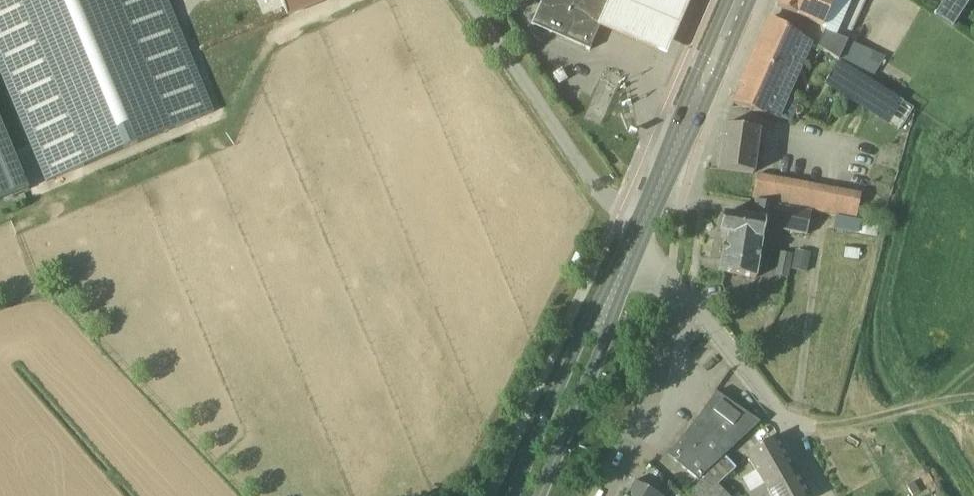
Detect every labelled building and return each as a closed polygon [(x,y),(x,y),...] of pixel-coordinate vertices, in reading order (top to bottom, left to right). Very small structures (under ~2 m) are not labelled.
[(174,17),(167,0),(0,0),(0,70),(47,182),(84,166),(214,112),(174,17)] [(287,16),(326,0),(281,0),(287,16)] [(531,25),(583,46),(602,0),(542,0),(531,25)] [(594,24),(628,39),(660,53),(684,0),(605,0),(594,24)] [(823,27),(835,0),(780,0),(777,6),(798,15),(823,27)] [(935,16),(952,27),(970,0),(946,0),(935,16)] [(813,44),(788,28),(771,17),(733,104),(778,119),(779,118),(791,121),(799,101),(789,98),(813,44)] [(848,41),(826,31),(819,47),(840,60),(848,41)] [(29,189),(0,121),(0,201),(29,189)] [(723,125),(717,169),(754,175),(760,130),(723,125)] [(848,218),(857,220),(861,195),(758,176),(753,200),(755,200),(755,201),(813,212),(848,218)] [(726,234),(762,240),(765,221),(778,223),(777,228),(809,234),(813,212),(755,201),(751,218),(724,213),(721,233),(726,234)] [(762,240),(726,234),(719,271),(756,278),(758,264),(762,240)] [(846,248),(845,258),(859,259),(860,249),(846,248)] [(792,271),(808,273),(812,253),(795,251),(792,271)] [(793,255),(778,253),(774,276),(789,278),(793,255)] [(745,437),(760,423),(716,392),(700,415),(668,455),(698,481),(745,437)] [(761,445),(760,443),(759,444),(760,446),(746,454),(756,471),(741,478),(750,495),(749,495),(771,495),(774,493),(772,490),(796,476),(775,438),(761,445)] [(737,469),(726,457),(707,476),(708,477),(689,495),(727,495),(718,486),(737,469)] [(796,476),(772,490),(774,493),(771,495),(808,495),(796,476)] [(634,481),(625,495),(659,495),(634,481)]
